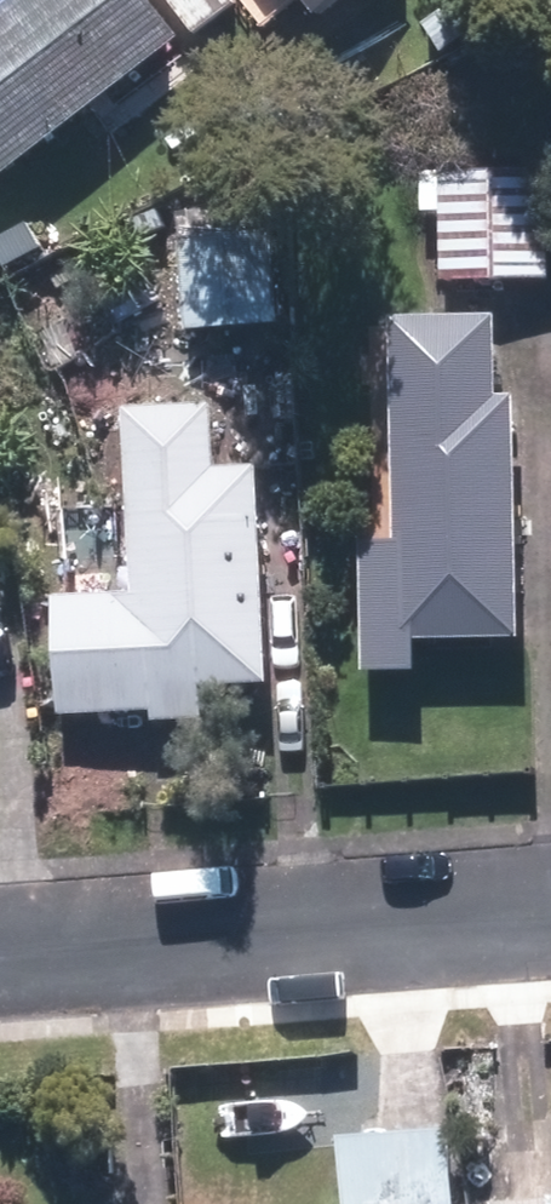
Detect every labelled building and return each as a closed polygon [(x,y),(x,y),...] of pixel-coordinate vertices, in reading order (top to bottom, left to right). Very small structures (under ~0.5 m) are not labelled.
[(178,36),(150,0),(0,0),(0,176),(178,36)] [(305,12),(320,0),(296,0),(305,12)] [(447,282),(550,280),(550,171),(445,173),(447,282)] [(183,242),(189,332),(292,326),(287,235),(183,242)] [(489,313),(388,317),(397,542),(357,544),(361,669),(409,667),(407,636),(519,632),(511,393),(492,394),(489,313)] [(159,709),(161,718),(211,715),(209,683),(275,681),(266,465),(222,468),(221,402),(133,406),(140,592),(63,596),(67,713),(159,709)] [(505,1186),(506,1203),(550,1203),(550,1184),(505,1186)]
